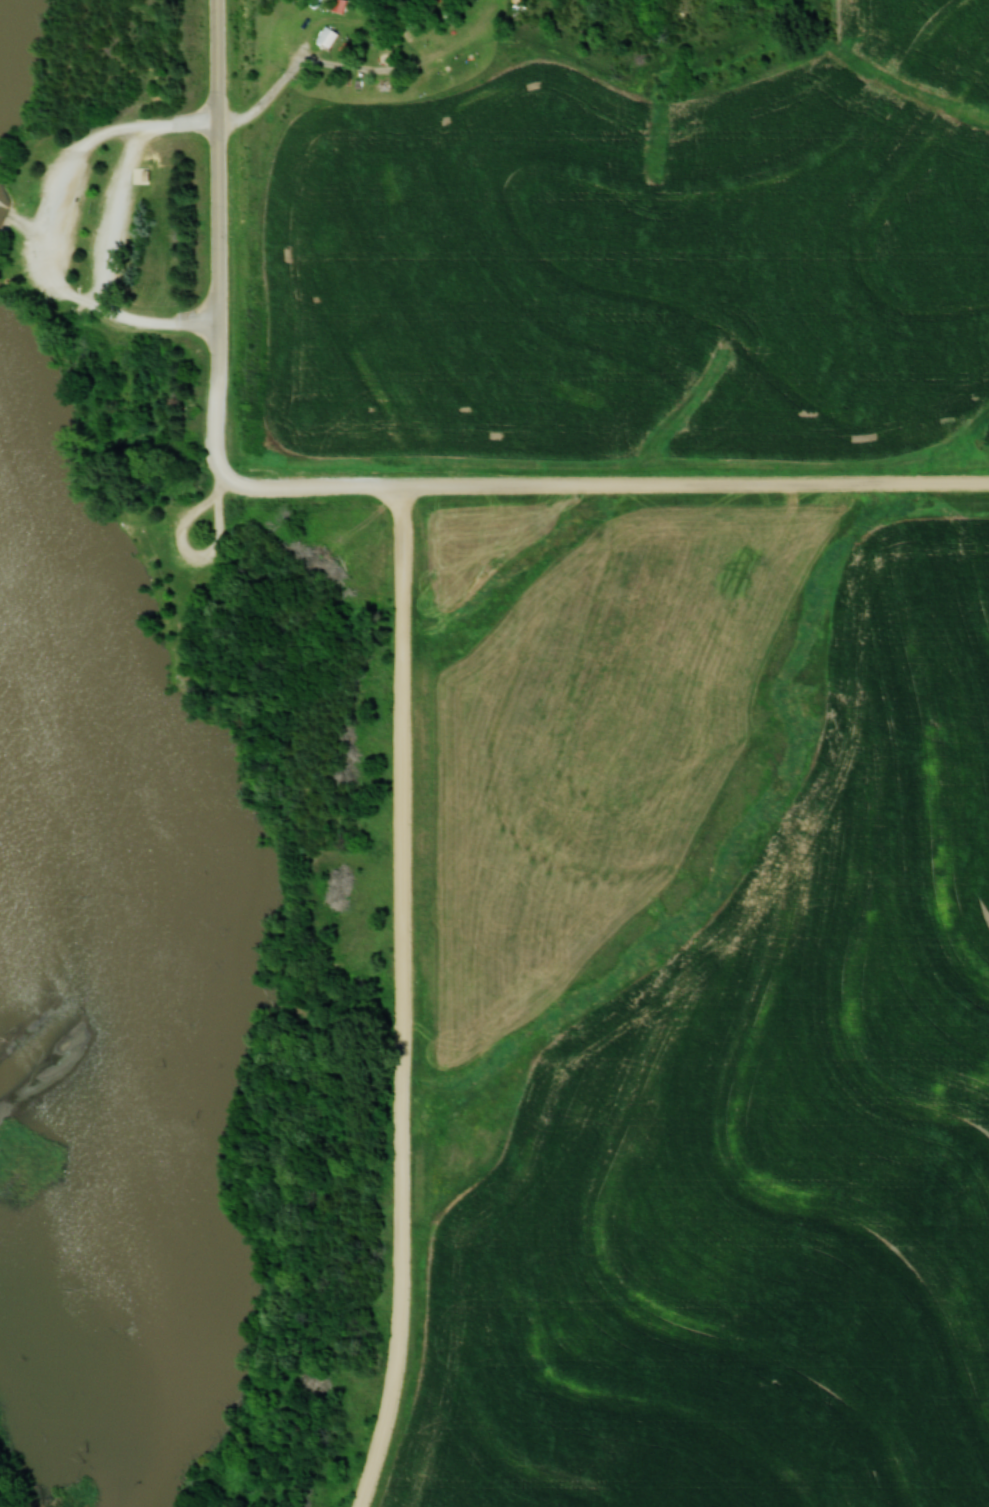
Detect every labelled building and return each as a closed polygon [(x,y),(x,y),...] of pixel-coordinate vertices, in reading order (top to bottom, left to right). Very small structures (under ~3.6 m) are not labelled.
[(342,34),(329,26),(321,40),(334,47),(342,34)]
